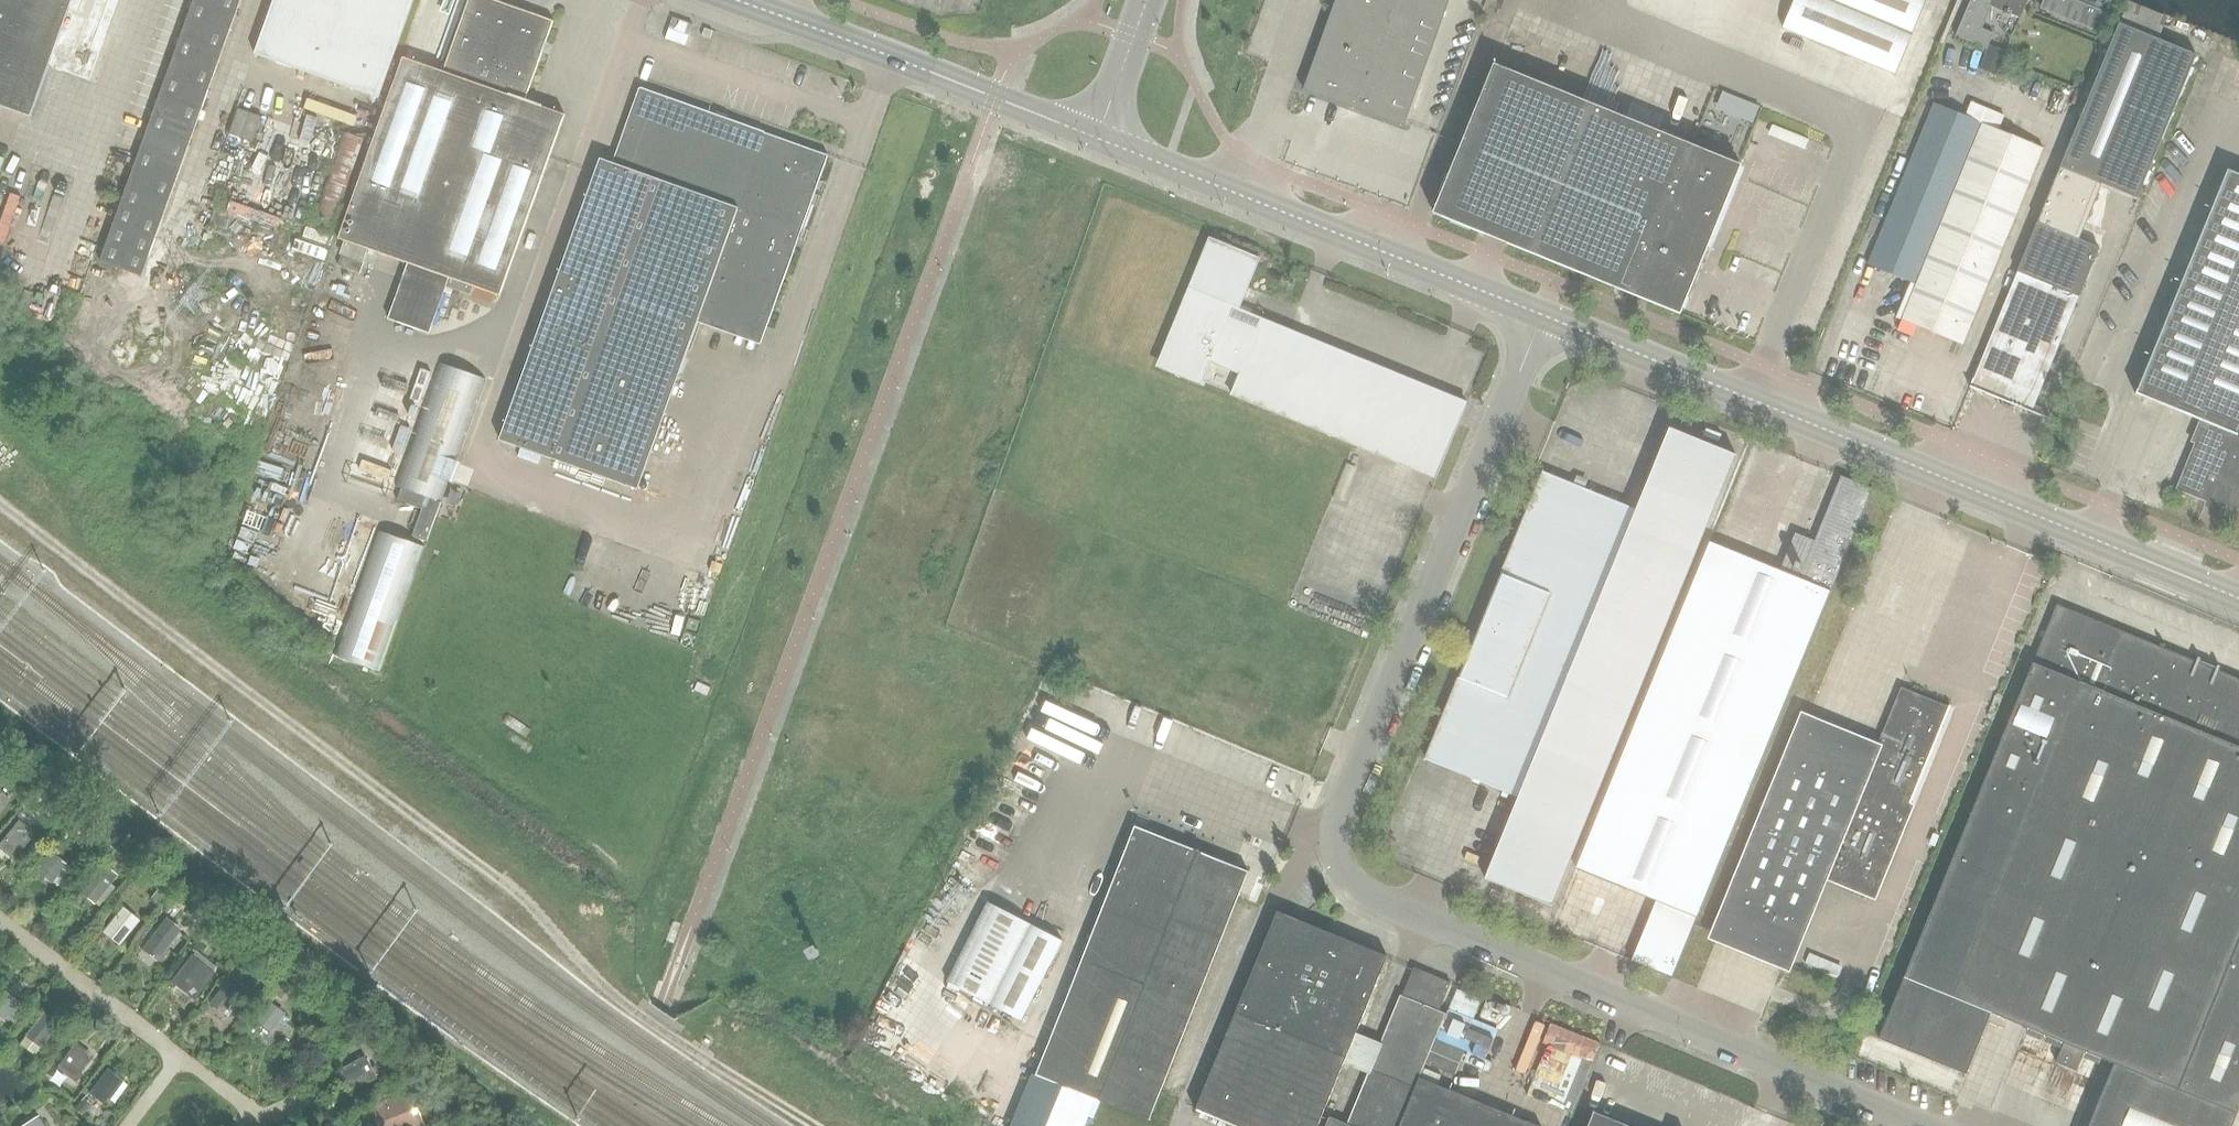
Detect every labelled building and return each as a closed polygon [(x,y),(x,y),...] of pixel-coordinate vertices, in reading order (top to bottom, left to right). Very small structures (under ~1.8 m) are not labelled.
[(30,117),(48,68),(72,0),(0,0),(0,106),(30,117)] [(142,277),(241,0),(194,0),(100,263),(142,277)] [(378,99),(414,0),(274,0),(254,55),(378,99)] [(373,143),(339,239),(407,263),(388,318),(430,333),(447,285),(470,294),(473,287),(500,296),(565,115),(526,101),(553,22),(493,0),(469,0),(446,73),(403,58),(373,143)] [(1303,91),(1402,126),(1447,0),(1336,0),(1303,91)] [(1891,73),(1921,0),(1792,0),(1780,27),(1891,73)] [(2029,0),(1972,0),(1957,36),(1989,49),(1995,34),(1983,29),(1993,6),(2005,11),(2004,13),(2021,20),(2029,0)] [(693,25),(673,18),(665,39),(686,46),(693,25)] [(2197,55),(2120,23),(1970,388),(2032,413),(2100,249),(2078,241),(2101,186),(2137,200),(2197,55)] [(1680,316),(1680,315),(1740,169),(1494,67),(1435,215),(1680,316)] [(499,441),(638,491),(698,321),(762,344),(768,327),(767,326),(828,156),(639,89),(612,164),(600,159),(499,441)] [(1934,103),(1867,263),(1915,283),(1908,299),(1904,297),(1895,317),(1962,345),(2043,149),(1934,103)] [(235,108),(220,149),(262,164),(277,123),(235,108)] [(365,140),(344,133),(315,215),(335,222),(365,140)] [(319,138),(311,159),(353,174),(360,153),(319,138)] [(220,149),(205,191),(247,206),(262,164),(220,149)] [(311,159),(304,179),(345,194),(353,174),(311,159)] [(2236,436),(2238,430),(2238,176),(2229,172),(2137,395),(2208,424),(2205,433),(2200,431),(2175,490),(2206,503),(2234,435),(2236,436)] [(304,179),(296,200),(338,215),(345,194),(304,179)] [(205,191),(190,232),(232,247),(247,206),(205,191)] [(296,200),(289,221),(330,236),(338,215),(296,200)] [(289,221),(281,242),(323,257),(330,236),(289,221)] [(281,242),(274,262),(315,277),(323,257),(281,242)] [(1160,366),(1176,372),(1205,384),(1213,363),(1210,361),(1232,308),(1236,310),(1236,309),(1256,260),(1211,242),(1160,366)] [(342,255),(338,266),(360,274),(364,263),(342,255)] [(274,262),(266,283),(308,298),(315,277),(274,262)] [(266,283),(259,304),(300,319),(308,298),(266,283)] [(259,304),(251,324),(293,339),(300,319),(259,304)] [(1210,361),(1213,363),(1239,373),(1230,394),(1436,478),(1467,403),(1236,309),(1236,310),(1232,308),(1210,361)] [(251,324),(244,345),(285,360),(293,339),(251,324)] [(244,345),(236,366),(278,381),(285,360),(244,345)] [(443,501),(487,380),(440,363),(396,484),(443,501)] [(236,366),(229,387),(270,402),(278,381),(236,366)] [(229,387),(221,407),(263,422),(270,402),(229,387)] [(221,407),(213,429),(255,444),(263,422),(221,407)] [(1636,509),(1543,472),(1426,760),(1519,797),(1486,879),(1553,906),(1553,905),(1552,904),(1734,456),(1735,456),(1736,455),(1669,428),(1636,509)] [(2206,503),(2238,516),(2238,513),(2238,437),(2236,436),(2234,435),(2206,503)] [(10,461),(0,454),(0,477),(10,461)] [(1772,733),(1872,489),(1840,476),(1839,478),(1814,540),(1795,532),(1779,572),(1709,543),(1651,684),(1772,733)] [(421,509),(425,497),(402,489),(398,501),(421,509)] [(423,506),(412,537),(427,542),(441,502),(429,498),(426,507),(423,506)] [(380,532),(335,656),(380,672),(424,548),(380,532)] [(705,572),(695,595),(713,604),(723,581),(705,572)] [(2237,1114),(2238,1115),(2238,679),(2056,605),(1877,1039),(1965,1075),(1991,1013),(2066,1043),(2058,1063),(2080,1072),(2087,1054),(2114,1065),(2089,1125),(2232,1125),(2237,1114)] [(1631,961),(1672,978),(1772,733),(1651,684),(1575,869),(1655,901),(1631,961)] [(1873,895),(1950,706),(1949,706),(1946,712),(1904,695),(1896,731),(1890,728),(1880,753),(1875,751),(1875,750),(1802,720),(1715,934),(1788,964),(1824,875),(1873,895)] [(10,802),(0,794),(0,814),(10,802)] [(51,800),(45,808),(58,817),(64,809),(51,800)] [(21,822),(1,847),(15,858),(30,839),(23,833),(28,827),(21,822)] [(79,823),(74,830),(83,836),(88,829),(79,823)] [(1035,1075),(1149,1120),(1248,872),(1134,827),(1035,1075)] [(49,853),(36,872),(53,883),(66,864),(49,853)] [(100,864),(80,892),(96,904),(116,876),(100,864)] [(159,888),(150,899),(158,905),(167,895),(159,888)] [(986,904),(947,982),(1022,1020),(1061,941),(986,904)] [(122,907),(106,928),(123,941),(139,921),(139,920),(122,907)] [(1387,957),(1388,956),(1279,911),(1196,1110),(1235,1125),(1317,1125),(1387,957)] [(221,913),(210,929),(217,934),(228,918),(221,913)] [(166,918),(142,949),(157,961),(181,930),(166,918)] [(191,955),(170,981),(171,982),(183,991),(190,982),(201,990),(214,973),(191,955)] [(1350,1125),(1399,1125),(1419,1078),(1425,1064),(1435,1040),(1446,1015),(1439,1012),(1451,984),(1414,969),(1402,997),(1400,996),(1347,1125),(1350,1125)] [(226,981),(210,1003),(223,1013),(234,999),(239,1004),(245,996),(226,981)] [(281,985),(274,995),(281,1001),(289,991),(281,985)] [(1457,990),(1450,1009),(1473,1019),(1481,1000),(1457,990)] [(0,996),(0,1017),(5,1021),(7,1019),(14,1024),(27,1008),(4,991),(0,996)] [(269,1002),(254,1021),(255,1022),(269,1033),(284,1014),(269,1002)] [(40,1017),(25,1037),(40,1048),(58,1024),(43,1013),(40,1017)] [(1435,1040),(1425,1064),(1455,1076),(1465,1051),(1435,1040)] [(61,1063),(57,1069),(76,1082),(81,1074),(79,1072),(89,1057),(74,1046),(61,1063)] [(364,1056),(340,1069),(340,1071),(347,1085),(351,1091),(376,1078),(364,1056)] [(107,1070),(88,1093),(104,1106),(123,1082),(107,1070)] [(1399,1125),(1537,1125),(1419,1078),(1399,1125)] [(375,1104),(383,1125),(423,1125),(424,1125),(410,1090),(375,1104)] [(83,1099),(74,1109),(82,1116),(91,1105),(83,1099)] [(1594,1112),(1588,1125),(1628,1125),(1594,1112)] [(1347,1125),(1330,1117),(1326,1125),(1350,1125),(1347,1125)]
